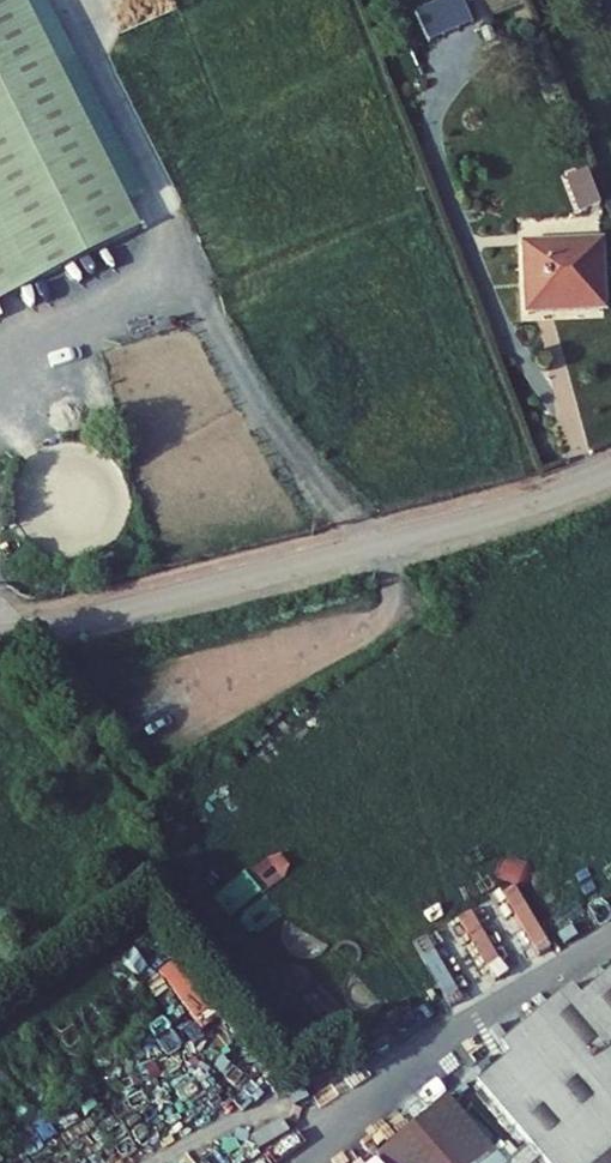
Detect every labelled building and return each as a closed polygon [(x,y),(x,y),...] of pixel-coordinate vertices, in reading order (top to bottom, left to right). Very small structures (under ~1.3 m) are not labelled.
[(136,236),(13,0),(4,0),(0,2),(0,308),(136,236)] [(403,22),(418,55),(465,32),(450,0),(447,0),(403,22)] [(575,210),(599,201),(586,165),(562,174),(575,210)] [(520,253),(527,317),(604,312),(598,246),(520,253)] [(175,955),(158,967),(199,1025),(216,1012),(175,955)] [(589,1001),(581,992),(552,1016),(610,1087),(610,983),(589,1001)] [(552,1016),(510,1050),(518,1059),(482,1089),(544,1162),(610,1162),(610,1087),(552,1016)] [(456,1101),(385,1162),(509,1162),(456,1101)]
